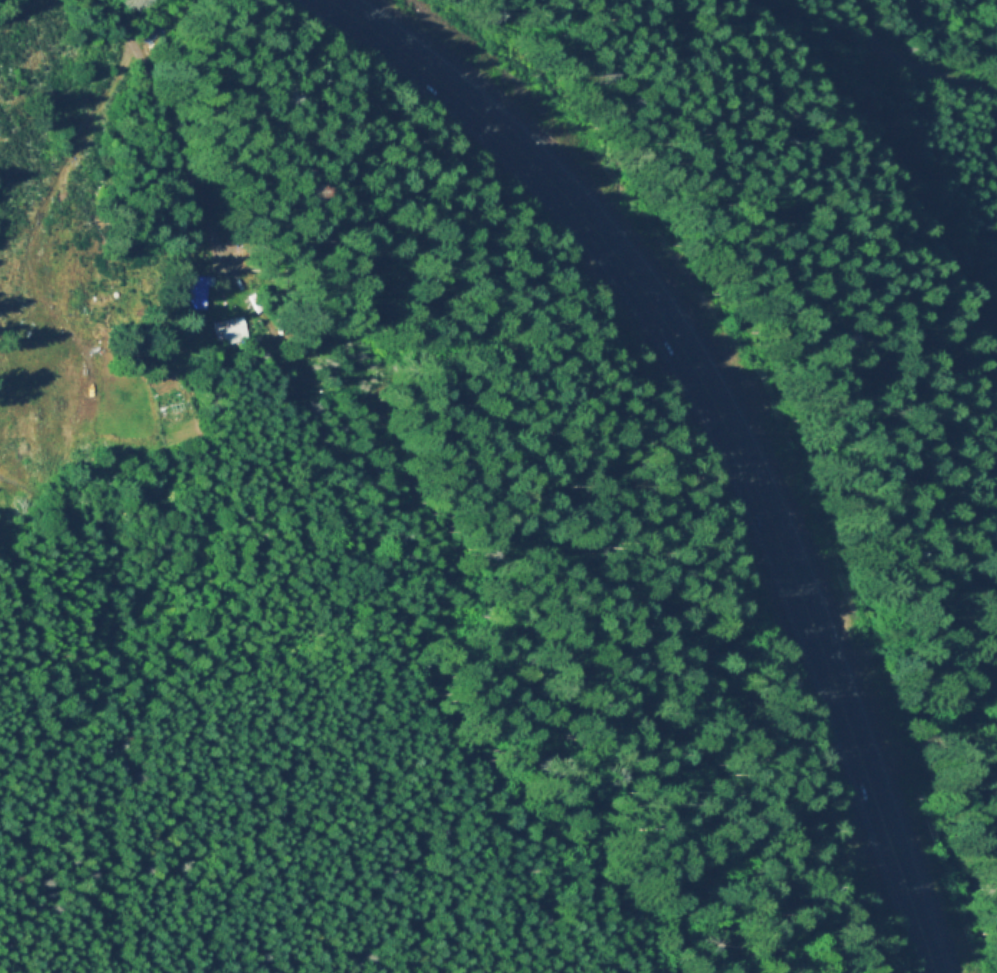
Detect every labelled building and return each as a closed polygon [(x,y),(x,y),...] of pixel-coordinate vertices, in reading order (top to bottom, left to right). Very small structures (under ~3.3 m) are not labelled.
[(211,320),(214,339),(246,335),(243,316),(211,320)]
